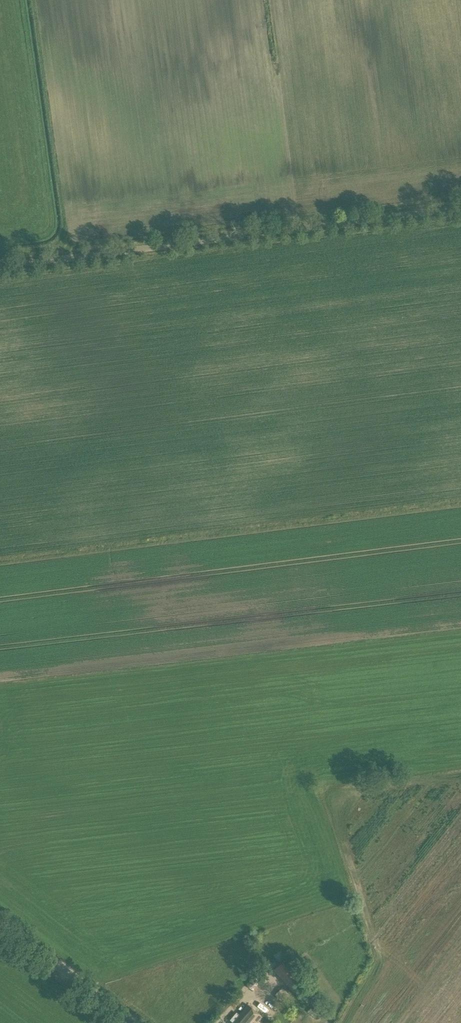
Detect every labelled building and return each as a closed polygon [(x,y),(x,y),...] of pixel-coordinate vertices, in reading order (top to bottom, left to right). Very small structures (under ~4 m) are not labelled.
[(283,962),(273,970),(277,975),(287,966),(283,962)] [(299,980),(290,988),(294,993),(303,985),(299,980)] [(282,1003),(290,996),(282,987),(274,995),(282,1003)] [(313,1017),(323,1007),(313,997),(308,1001),(309,1001),(310,1002),(311,1002),(312,1003),(313,1004),(313,1005),(313,1006),(315,1008),(309,1013),(313,1017)] [(248,1005),(239,1015),(237,1013),(231,1020),(233,1022),(232,1022),(258,1022),(262,1018),(248,1005)]
